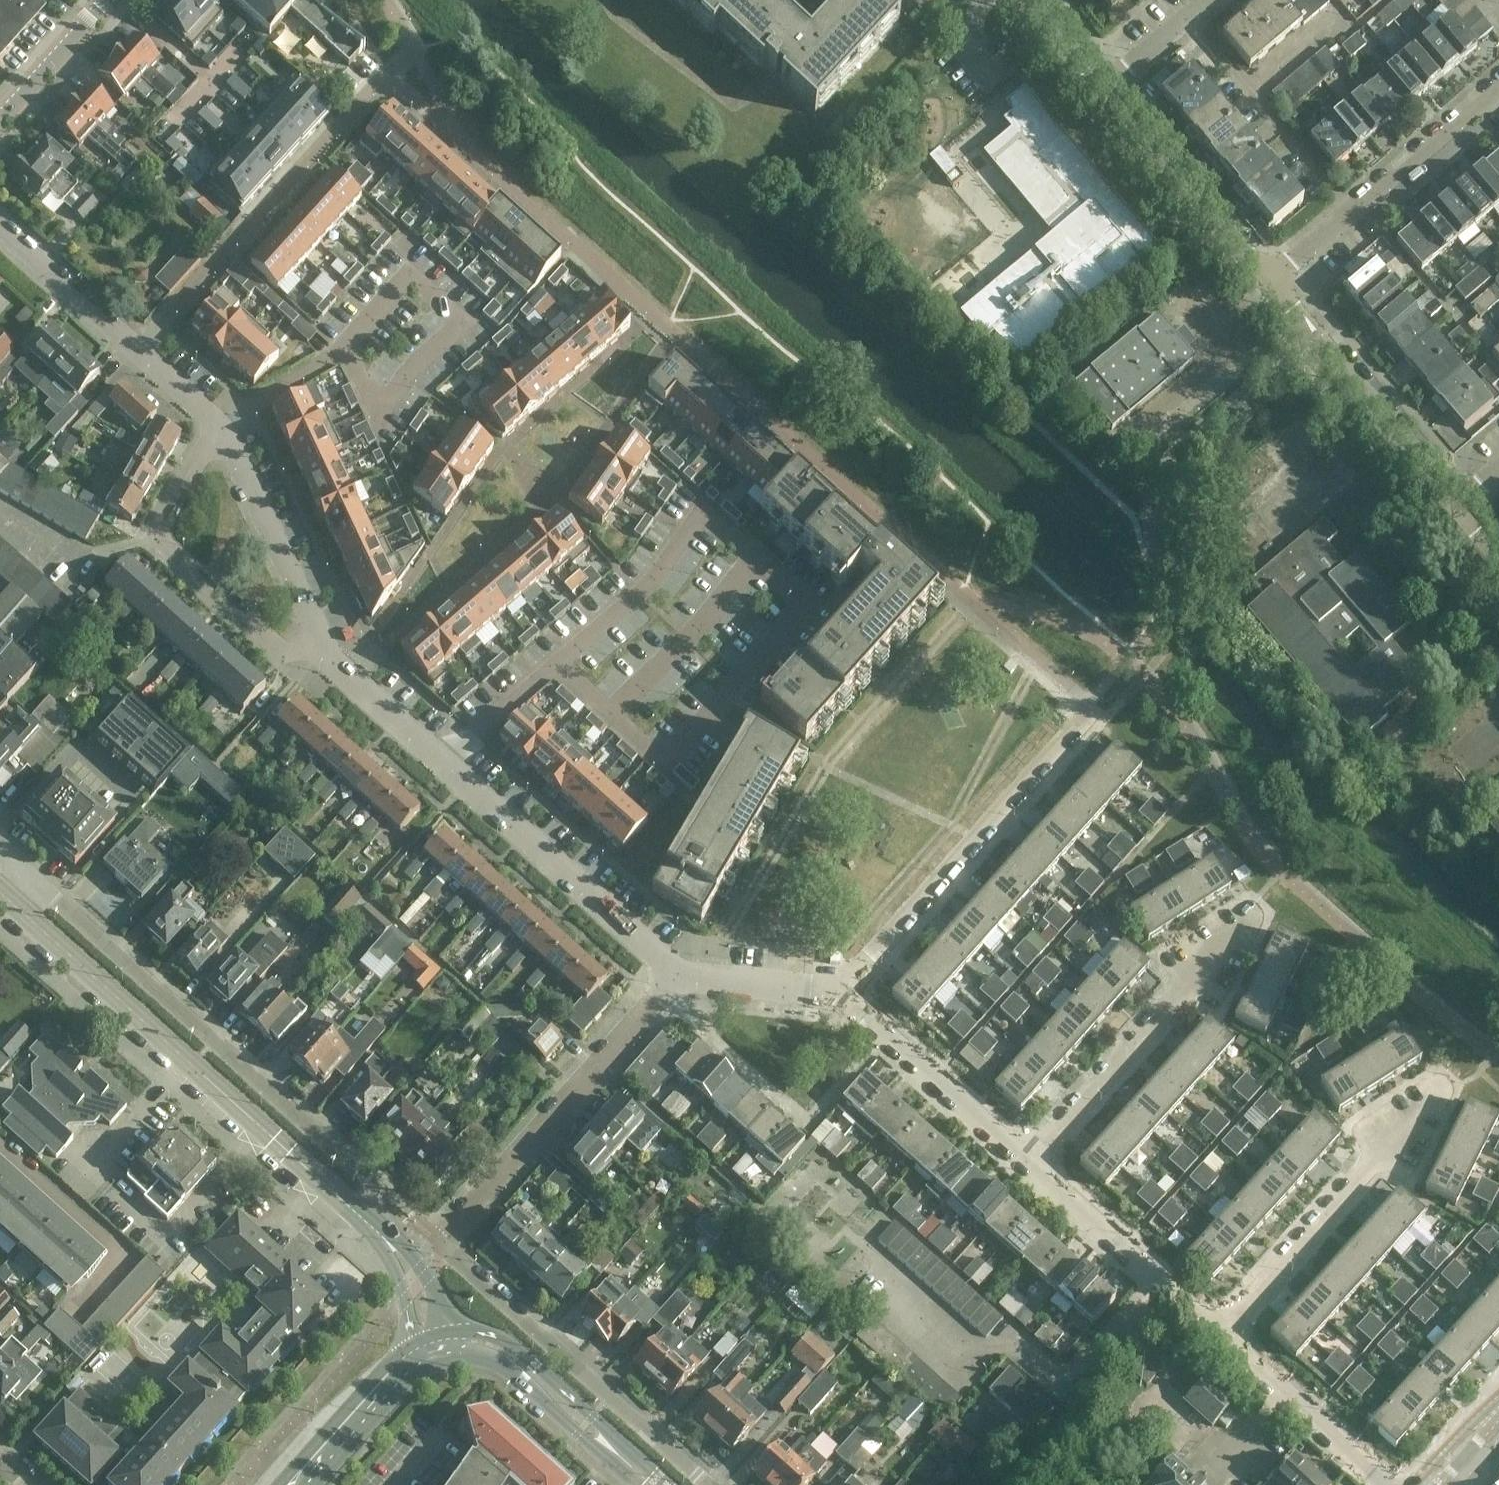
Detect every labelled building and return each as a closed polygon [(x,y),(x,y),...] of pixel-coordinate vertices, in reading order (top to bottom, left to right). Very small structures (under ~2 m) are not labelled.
[(42,7),(33,0),(0,0),(0,54),(42,7)] [(156,15),(193,48),(208,31),(173,0),(169,0),(156,15)] [(208,31),(223,15),(207,0),(173,0),(208,31)] [(270,33),(290,10),(311,28),(349,64),(361,51),(363,49),(364,50),(365,49),(326,13),(311,0),(234,0),(270,33)] [(761,70),(762,71),(765,67),(781,83),(815,114),(899,24),(873,0),(858,0),(810,52),(754,0),(679,0),(677,2),(687,12),(690,15),(694,11),(703,18),(699,22),(709,32),(709,33),(712,36),(722,25),(730,33),(726,37),(737,47),(740,50),(744,46),(752,53),(748,57),(759,67),(758,68),(761,70)] [(1109,12),(1124,0),(1099,0),(1109,12)] [(1257,5),(1284,38),(1302,23),(1283,0),(1263,0),(1257,5)] [(1302,23),(1304,24),(1312,17),(1298,0),(1283,0),(1302,23)] [(1312,17),(1321,10),(1312,0),(1298,0),(1312,17)] [(1321,10),(1329,3),(1327,0),(1312,0),(1321,10)] [(1441,7),(1448,16),(1467,0),(1449,0),(1441,7)] [(1448,16),(1452,20),(1456,25),(1475,9),(1468,0),(1467,0),(1448,16)] [(1401,14),(1392,3),(1384,10),(1393,21),(1401,14)] [(1284,38),(1257,5),(1240,20),(1267,52),(1284,38)] [(1475,9),(1456,25),(1465,34),(1483,18),(1475,9)] [(1393,21),(1384,10),(1376,16),(1386,28),(1393,21)] [(1474,45),(1493,29),(1483,18),(1465,34),(1474,45)] [(239,20),(231,29),(238,36),(246,27),(239,20)] [(1267,52),(1240,20),(1222,34),(1249,67),(1267,52)] [(1452,20),(1434,35),(1458,63),(1476,47),(1474,45),(1465,34),(1456,25),(1452,20)] [(1366,44),(1357,33),(1348,41),(1357,52),(1366,44)] [(1434,35),(1416,50),(1440,78),(1458,63),(1434,35)] [(133,39),(116,58),(165,103),(174,93),(149,70),(157,61),(133,39)] [(261,41),(253,49),(260,56),(268,47),(261,41)] [(1357,52),(1348,41),(1337,50),(1347,60),(1357,52)] [(1392,57),(1399,65),(1423,93),(1440,78),(1416,50),(1410,42),(1392,57)] [(1341,67),(1331,55),(1325,49),(1316,56),(1331,75),(1341,67)] [(210,53),(202,62),(209,68),(217,59),(210,53)] [(1316,56),(1307,64),(1323,82),(1331,75),(1316,56)] [(116,58),(99,77),(123,99),(134,87),(159,110),(165,103),(116,58)] [(1307,64),(1298,71),(1313,90),(1323,82),(1307,64)] [(1399,65),(1381,79),(1405,108),(1423,93),(1399,65)] [(1160,96),(1174,113),(1205,86),(1191,69),(1160,96)] [(1298,71),(1289,79),(1305,97),(1313,90),(1298,71)] [(234,77),(227,84),(236,92),(242,85),(234,77)] [(330,111),(294,78),(278,95),(315,128),(330,111)] [(1289,79),(1280,87),(1296,105),(1305,97),(1289,79)] [(1381,79),(1364,94),(1387,122),(1405,108),(1381,79)] [(242,85),(236,92),(245,100),(251,93),(242,85)] [(1205,86),(1174,113),(1188,129),(1219,103),(1205,86)] [(1156,245),(1025,88),(1024,87),(1024,88),(1005,104),(1013,113),(1003,121),(1011,130),(983,153),(1052,236),(960,313),(984,342),(993,334),(1001,343),(1017,362),(1156,245)] [(1296,105),(1280,87),(1271,94),(1287,112),(1296,105)] [(88,89),(71,108),(117,149),(125,140),(104,120),(112,111),(88,89)] [(1364,94),(1346,109),(1370,137),(1387,122),(1364,94)] [(315,128),(278,95),(264,111),(301,144),(315,128)] [(1219,103),(1188,129),(1202,145),(1233,119),(1219,103)] [(375,157),(408,120),(393,107),(359,144),(375,157)] [(71,108),(54,127),(78,149),(88,138),(113,162),(122,153),(117,149),(71,108)] [(207,124),(214,117),(205,109),(198,116),(207,124)] [(1346,109),(1328,124),(1352,152),(1370,137),(1346,109)] [(301,144),(264,111),(249,127),(286,160),(301,144)] [(223,125),(214,117),(207,124),(216,132),(223,125)] [(1233,119),(1202,145),(1216,162),(1247,135),(1233,119)] [(396,164),(423,134),(408,120),(375,157),(376,159),(383,152),(396,164)] [(1328,124),(1310,140),(1334,168),(1352,152),(1328,124)] [(286,160),(249,127),(235,143),(272,176),(286,160)] [(412,178),(439,148),(423,134),(396,164),(412,178)] [(1247,135),(1216,162),(1230,178),(1260,152),(1247,135)] [(175,153),(181,146),(172,138),(166,144),(166,145),(175,153)] [(45,141),(28,160),(90,216),(106,197),(94,186),(93,187),(88,182),(96,173),(92,169),(76,188),(61,174),(71,164),(45,141)] [(272,176),(235,143),(234,144),(241,150),(237,154),(228,164),(221,158),(221,159),(257,192),(272,176)] [(420,199),(454,162),(439,148),(412,178),(426,191),(420,198),(420,199)] [(963,178),(940,150),(939,150),(929,158),(953,187),(963,178)] [(1260,152),(1230,178),(1243,194),(1274,168),(1260,152)] [(1484,166),(1498,184),(1498,154),(1484,166)] [(257,192),(221,159),(205,176),(242,209),(257,192)] [(90,216),(28,160),(11,179),(36,202),(47,191),(83,223),(90,216)] [(436,213),(469,176),(454,162),(420,199),(436,213)] [(353,183),(364,170),(356,163),(345,176),(353,183)] [(1484,166),(1467,181),(1491,210),(1498,204),(1498,184),(1484,166)] [(1274,168),(1243,194),(1257,211),(1288,184),(1274,168)] [(361,190),(372,178),(364,170),(353,183),(361,190)] [(334,173),(320,188),(347,213),(361,198),(334,173)] [(451,227),(484,189),(469,176),(436,213),(437,214),(443,206),(456,218),(450,226),(451,227)] [(1491,210),(1467,181),(1449,196),(1474,225),(1491,210)] [(237,209),(209,184),(207,182),(198,190),(213,204),(214,203),(234,222),(241,214),(237,209)] [(1288,184),(1257,211),(1272,227),(1303,201),(1288,184)] [(194,208),(203,195),(191,188),(183,201),(194,208)] [(347,213),(320,188),(306,204),(333,229),(347,213)] [(466,240),(500,203),(484,189),(451,227),(466,240)] [(381,196),(376,203),(383,210),(389,204),(381,196)] [(1474,225),(1449,196),(1431,210),(1456,240),(1474,225)] [(482,254),(515,217),(500,203),(466,240),(467,241),(473,234),(487,246),(480,253),(482,254)] [(333,229),(306,204),(292,219),(319,244),(333,229)] [(397,211),(389,204),(383,210),(391,217),(397,211)] [(1456,240),(1431,210),(1414,225),(1439,255),(1456,240)] [(406,215),(400,221),(408,229),(414,222),(406,215)] [(497,268),(530,231),(515,217),(482,254),(497,268)] [(319,244),(292,219),(278,235),(306,259),(319,244)] [(1439,255),(1414,225),(1396,241),(1420,270),(1439,255)] [(512,282),(546,245),(530,231),(497,268),(512,282)] [(385,234),(377,241),(384,247),(391,239),(385,234)] [(306,259),(278,235),(264,250),(292,275),(306,259)] [(429,235),(423,242),(431,249),(437,242),(429,235)] [(156,280),(171,293),(206,254),(191,240),(156,280)] [(377,255),(384,247),(377,241),(370,249),(377,255)] [(561,259),(546,245),(512,282),(527,296),(561,259)] [(444,249),(438,255),(447,264),(453,257),(444,249)] [(292,275),(264,250),(250,265),(278,290),(292,275)] [(1343,270),(1351,279),(1342,287),(1357,305),(1387,280),(1372,262),(1369,264),(1362,255),(1343,270)] [(1394,274),(1405,264),(1399,256),(1387,266),(1394,274)] [(463,266),(453,257),(447,264),(457,272),(463,266)] [(357,264),(350,272),(357,278),(364,270),(357,264)] [(1400,282),(1412,272),(1405,264),(1394,274),(1400,282)] [(1456,274),(1462,282),(1472,294),(1490,279),(1480,267),(1466,278),(1460,271),(1456,274)] [(137,270),(135,281),(146,283),(148,271),(137,270)] [(349,285),(357,278),(350,272),(343,280),(349,285)] [(255,290),(261,283),(253,276),(242,289),(250,296),(255,290)] [(477,290),(483,283),(475,276),(469,283),(477,290)] [(1387,280),(1357,305),(1372,323),(1402,298),(1387,280)] [(1472,294),(1462,282),(1454,288),(1464,300),(1472,294)] [(269,290),(261,283),(255,290),(263,297),(269,290)] [(490,290),(483,283),(477,290),(485,297),(490,290)] [(548,283),(541,290),(547,296),(554,288),(548,283)] [(1495,284),(1476,300),(1486,312),(1498,302),(1498,289),(1495,284)] [(540,304),(547,296),(541,290),(534,298),(540,304)] [(1402,298),(1372,323),(1387,340),(1417,315),(1416,315),(1424,309),(1435,300),(1428,292),(1410,308),(1402,298)] [(630,327),(600,293),(585,306),(614,340),(630,327)] [(330,294),(323,302),(329,308),(336,300),(330,294)] [(533,311),(540,304),(534,298),(527,305),(533,311)] [(1442,307),(1435,300),(1424,309),(1431,317),(1442,307)] [(1486,312),(1476,300),(1469,306),(1480,318),(1486,312)] [(207,343),(238,308),(238,307),(231,315),(216,301),(191,329),(207,343)] [(492,303),(482,313),(490,321),(501,308),(494,301),(492,303)] [(322,316),(329,308),(323,302),(316,310),(322,316)] [(291,311),(283,304),(277,310),(285,317),(291,311)] [(526,319),(533,311),(527,305),(520,313),(526,319)] [(614,340),(585,306),(583,308),(586,311),(573,323),(570,320),(569,320),(599,354),(614,340)] [(222,357),(254,322),(238,308),(207,343),(222,357)] [(299,318),(291,311),(285,317),(293,324),(299,318)] [(1073,385),(1111,431),(1195,360),(1156,314),(1073,385)] [(1417,315),(1387,340),(1402,358),(1432,333),(1417,315)] [(599,354),(569,320),(554,333),(583,367),(599,354)] [(238,371),(269,336),(254,322),(222,357),(238,371)] [(507,327),(499,334),(505,341),(513,334),(507,327)] [(1454,344),(1465,335),(1459,327),(1447,337),(1454,344)] [(29,354),(28,353),(20,362),(12,354),(0,367),(0,385),(14,369),(36,390),(50,374),(51,374),(73,351),(50,330),(29,354)] [(583,367),(554,333),(552,334),(556,338),(541,351),(567,381),(583,367)] [(1432,333),(1402,358),(1417,376),(1447,351),(1432,333)] [(505,341),(499,334),(497,336),(491,341),(497,347),(505,341)] [(1460,353),(1472,343),(1465,335),(1454,344),(1460,353)] [(254,385),(278,357),(263,343),(270,336),(269,336),(238,371),(254,385)] [(14,350),(0,337),(0,366),(14,350)] [(100,376),(73,351),(51,374),(79,400),(100,376)] [(567,381),(541,351),(525,364),(552,395),(567,381)] [(1447,351),(1417,376),(1432,393),(1462,368),(1447,351)] [(477,354),(469,361),(475,367),(483,360),(477,354)] [(660,407),(690,374),(675,360),(644,394),(660,407)] [(475,367),(469,361),(461,368),(467,374),(475,367)] [(1484,380),(1495,371),(1489,363),(1477,372),(1484,380)] [(552,395),(525,364),(510,378),(536,408),(552,395)] [(1462,368),(1432,393),(1447,411),(1477,386),(1462,368)] [(1498,381),(1498,375),(1495,371),(1484,380),(1490,388),(1498,381)] [(678,418),(705,388),(690,374),(660,407),(661,409),(664,405),(678,418)] [(536,408),(510,378),(494,391),(521,422),(536,408)] [(348,385),(341,389),(345,399),(353,395),(348,385)] [(1477,386),(1447,411),(1463,429),(1492,404),(1477,386)] [(694,431),(721,402),(705,388),(678,418),(694,431)] [(124,389),(114,400),(105,393),(88,412),(97,420),(110,405),(121,415),(120,417),(126,422),(125,423),(135,434),(139,431),(141,433),(145,428),(151,422),(155,417),(124,389)] [(314,390),(272,410),(281,429),(323,409),(314,390)] [(521,422),(494,391),(479,405),(505,435),(521,422)] [(709,445),(736,415),(721,402),(694,431),(709,445)] [(357,404),(349,408),(354,417),(361,414),(357,404)] [(61,433),(78,414),(68,405),(51,424),(61,433)] [(323,409),(281,429),(290,447),(332,427),(323,409)] [(421,411),(415,420),(422,425),(428,416),(421,411)] [(362,415),(354,418),(359,428),(366,425),(362,415)] [(724,459),(751,429),(736,415),(709,445),(724,459)] [(416,434),(422,425),(415,420),(409,428),(416,434)] [(635,420),(629,427),(637,434),(643,428),(635,420)] [(155,425),(151,422),(145,428),(152,431),(143,446),(167,460),(179,439),(155,425)] [(493,448),(460,425),(448,442),(481,465),(493,448)] [(332,427),(290,447),(298,466),(299,466),(341,446),(332,427)] [(645,441),(651,435),(643,428),(637,434),(645,441)] [(137,451),(142,443),(136,439),(136,438),(121,429),(115,440),(130,449),(131,448),(137,451)] [(740,473),(766,443),(751,429),(724,459),(740,473)] [(65,430),(56,445),(71,453),(79,438),(65,430)] [(617,432),(605,449),(642,475),(638,472),(650,455),(617,432)] [(374,442),(367,445),(372,455),(379,451),(374,442)] [(481,465),(448,442),(436,459),(469,482),(481,465)] [(755,487),(782,457),(766,443),(740,473),(755,487)] [(398,444),(392,453),(399,458),(405,449),(398,444)] [(167,460),(143,446),(131,467),(155,481),(167,460)] [(341,446),(299,466),(307,484),(307,485),(341,469),(341,468),(333,452),(342,448),(341,446)] [(665,448),(660,454),(669,463),(675,456),(665,448)] [(642,475),(605,449),(593,467),(630,492),(642,475)] [(31,469),(42,478),(57,460),(45,451),(31,469)] [(118,470),(124,460),(108,451),(103,461),(118,470)] [(379,452),(372,456),(376,465),(384,462),(379,452)] [(396,472),(403,461),(399,458),(392,453),(389,457),(396,472)] [(684,465),(675,456),(669,463),(678,471),(684,465)] [(762,509),(797,470),(782,457),(755,487),(769,499),(761,508),(762,509)] [(10,467),(0,458),(0,479),(10,467)] [(469,482),(436,459),(424,476),(457,499),(469,482)] [(0,479),(0,494),(5,497),(20,472),(10,467),(0,479)] [(155,481),(131,467),(119,488),(143,502),(155,481)] [(630,492),(593,467),(581,484),(614,507),(625,491),(629,493),(630,492)] [(688,468),(683,475),(691,482),(696,476),(688,468)] [(341,469),(307,485),(316,503),(350,487),(349,487),(341,469)] [(797,470),(762,509),(845,584),(860,568),(878,585),(775,700),(772,697),(770,695),(768,694),(767,695),(761,701),(806,742),(937,596),(878,543),(874,548),(815,495),(818,491),(819,490),(797,470)] [(20,472),(5,497),(17,503),(31,479),(20,472)] [(106,490),(112,480),(96,472),(91,482),(106,490)] [(457,499),(424,476),(412,493),(445,516),(457,499)] [(663,478),(657,487),(663,491),(671,496),(677,487),(663,478)] [(31,479),(17,503),(28,510),(42,486),(31,479)] [(384,482),(389,492),(396,489),(392,479),(384,482)] [(614,507),(581,484),(569,501),(602,524),(614,507)] [(42,486),(28,510),(40,517),(54,492),(42,486)] [(350,487),(316,503),(324,521),(325,522),(358,506),(358,505),(350,487)] [(143,502),(119,488),(107,509),(131,523),(143,502)] [(396,489),(389,492),(393,502),(401,498),(396,489)] [(711,489),(705,495),(713,502),(719,496),(711,489)] [(664,505),(671,496),(663,491),(657,500),(664,505)] [(54,492),(40,517),(51,523),(65,499),(54,492)] [(65,499),(51,523),(62,530),(77,506),(65,499)] [(726,502),(720,509),(728,516),(734,510),(726,502)] [(77,506),(62,530),(74,536),(88,512),(77,506)] [(358,506),(325,522),(333,540),(334,541),(367,525),(367,524),(358,506)] [(742,517),(734,510),(728,516),(736,523),(742,517)] [(88,512),(74,536),(85,543),(99,519),(88,512)] [(557,513),(541,526),(574,564),(590,550),(557,513)] [(401,519),(406,528),(413,525),(409,516),(401,519)] [(646,516),(640,524),(647,529),(653,521),(646,516)] [(1382,711),(1421,679),(1389,641),(1411,623),(1355,556),(1344,566),(1326,545),(1337,535),(1324,520),(1250,583),(1262,598),(1247,611),(1358,743),(1388,718),(1382,711)] [(641,538),(647,529),(640,524),(634,533),(641,538)] [(367,525),(334,541),(342,558),(342,559),(385,539),(384,538),(375,542),(367,525)] [(413,525),(406,528),(411,538),(418,535),(413,525)] [(574,564),(541,526),(526,540),(555,574),(569,562),(573,565),(574,564)] [(385,539),(342,559),(351,578),(393,558),(385,539)] [(555,574),(526,540),(510,553),(537,584),(551,571),(554,575),(555,574)] [(393,558),(351,578),(371,621),(425,546),(423,544),(393,558)] [(0,552),(0,571),(16,554),(6,545),(0,552)] [(537,584),(510,553),(495,567),(521,597),(537,584)] [(0,571),(0,577),(6,583),(25,562),(16,554),(0,571)] [(25,562),(6,583),(11,587),(15,591),(34,570),(25,562)] [(105,586),(125,604),(147,580),(127,562),(105,586)] [(521,597),(495,567),(479,580),(506,611),(521,597)] [(590,568),(582,575),(587,581),(593,587),(601,580),(590,568)] [(34,570),(15,591),(25,600),(44,579),(34,570)] [(44,579),(25,600),(34,608),(53,587),(44,579)] [(166,598),(147,580),(125,604),(144,622),(166,598)] [(506,611),(479,580),(463,594),(490,624),(506,611)] [(585,594),(593,587),(587,581),(579,587),(585,594)] [(12,651),(44,616),(34,608),(25,600),(15,591),(11,587),(0,599),(0,665),(12,651)] [(53,587),(34,608),(44,616),(63,596),(53,587)] [(94,587),(85,598),(93,605),(102,594),(94,587)] [(490,624),(463,594),(448,608),(474,638),(490,624)] [(63,596),(44,616),(44,617),(53,625),(72,604),(63,596)] [(186,616),(166,598),(144,622),(164,640),(186,616)] [(565,600),(557,607),(562,614),(570,607),(565,600)] [(554,621),(562,614),(557,607),(549,614),(554,621)] [(474,638),(448,608),(432,621),(459,651),(474,638)] [(206,634),(186,616),(164,640),(184,658),(206,634)] [(128,647),(146,628),(137,620),(120,640),(128,647)] [(459,651),(432,621),(417,635),(450,672),(451,671),(445,664),(459,651)] [(534,627),(526,634),(532,641),(540,634),(534,627)] [(225,652),(206,634),(184,658),(203,676),(225,652)] [(524,648),(532,641),(526,634),(518,641),(524,648)] [(450,672),(417,635),(401,648),(434,686),(450,672)] [(36,673),(12,651),(0,665),(0,714),(36,673)] [(245,670),(225,652),(203,676),(223,694),(245,670)] [(503,654),(495,661),(501,667),(509,660),(503,654)] [(167,683),(185,663),(177,656),(159,676),(167,683)] [(493,674),(501,667),(495,661),(487,668),(493,674)] [(54,736),(69,718),(75,711),(64,701),(85,679),(75,669),(32,717),(54,736)] [(245,670),(223,694),(243,712),(265,687),(245,670)] [(472,681),(464,688),(470,694),(478,687),(472,681)] [(459,704),(470,694),(464,688),(463,686),(450,697),(457,705),(459,704)] [(561,687),(555,694),(563,701),(569,694),(561,687)] [(98,735),(131,699),(121,690),(88,726),(98,735)] [(207,719),(224,699),(216,691),(198,711),(207,719)] [(577,701),(569,694),(563,701),(571,708),(577,701)] [(278,722),(299,741),(318,720),(297,701),(278,722)] [(143,717),(128,703),(109,725),(92,744),(107,757),(124,738),(143,717)] [(515,753),(546,719),(530,705),(499,739),(515,753)] [(69,718),(54,736),(32,717),(27,723),(17,714),(8,723),(15,729),(10,734),(0,745),(0,796),(27,766),(37,775),(80,727),(69,718)] [(593,728),(599,722),(591,715),(585,721),(593,728)] [(121,770),(158,730),(143,717),(124,738),(107,757),(121,770)] [(530,767),(555,739),(541,727),(547,720),(546,719),(515,753),(530,767)] [(338,738),(318,720),(299,741),(319,759),(338,738)] [(607,729),(599,722),(593,728),(601,735),(607,729)] [(798,757),(748,725),(742,733),(750,740),(672,870),(667,866),(652,891),(702,922),(798,757)] [(10,734),(0,726),(0,745),(10,734)] [(264,748),(276,735),(268,728),(256,742),(264,748)] [(136,783),(173,743),(158,730),(121,770),(136,783)] [(358,757),(338,738),(319,759),(339,778),(358,757)] [(545,781),(570,753),(555,739),(530,767),(545,781)] [(621,742),(616,748),(624,755),(630,749),(621,742)] [(188,757),(173,743),(136,783),(151,797),(168,778),(188,757)] [(284,767),(296,754),(289,747),(277,760),(284,767)] [(637,756),(630,749),(624,755),(632,763),(637,756)] [(1115,749),(1099,767),(1124,790),(1141,772),(1115,749)] [(561,795),(586,767),(570,753),(545,781),(561,795)] [(379,775),(358,757),(339,778),(360,796),(379,775)] [(304,785),(316,772),(309,765),(297,779),(304,785)] [(576,809),(601,781),(586,767),(561,795),(576,809)] [(1124,790),(1099,767),(1083,785),(1108,808),(1124,790)] [(703,791),(678,768),(670,777),(695,799),(703,791)] [(654,783),(660,776),(652,769),(646,775),(654,783)] [(75,867),(115,822),(61,774),(21,819),(75,867)] [(399,793),(379,775),(360,796),(380,814),(399,793)] [(668,783),(660,776),(654,783),(662,790),(668,783)] [(591,822),(616,795),(601,781),(576,809),(591,822)] [(325,803),(337,790),(329,783),(317,797),(325,803)] [(1108,808),(1083,785),(1067,803),(1092,826),(1108,808)] [(420,812),(399,793),(380,814),(401,833),(420,812)] [(607,836),(632,809),(616,795),(591,822),(607,836)] [(1143,807),(1159,821),(1167,812),(1151,798),(1143,807)] [(345,821),(357,808),(349,802),(338,815),(345,821)] [(1092,826),(1067,803),(1051,821),(1077,844),(1092,826)] [(1138,813),(1154,827),(1159,821),(1143,807),(1138,813)] [(622,850),(647,822),(632,809),(607,836),(622,850)] [(145,850),(161,832),(148,820),(106,867),(115,875),(114,876),(126,887),(124,889),(138,902),(167,870),(145,850)] [(365,840),(377,827),(370,820),(358,833),(365,840)] [(1077,844),(1051,821),(1035,838),(1061,861),(1077,844)] [(1491,828),(1498,838),(1498,821),(1491,828)] [(285,831),(265,853),(294,880),(314,858),(285,831)] [(424,855),(443,871),(435,880),(434,879),(423,892),(424,893),(413,904),(416,906),(464,852),(444,833),(424,855)] [(1111,842),(1127,857),(1136,847),(1120,833),(1111,842)] [(1061,861),(1035,838),(1019,856),(1045,879),(1061,861)] [(1194,859),(1182,841),(1172,847),(1184,865),(1194,859)] [(1106,848),(1122,863),(1127,857),(1111,842),(1106,848)] [(196,876),(215,855),(206,846),(186,868),(196,876)] [(1184,865),(1172,847),(1165,851),(1177,870),(1184,865)] [(485,870),(464,852),(416,906),(420,910),(430,899),(431,900),(450,878),(465,892),(485,870)] [(1045,879),(1019,856),(1003,874),(1029,897),(1045,879)] [(410,881),(423,867),(415,861),(403,874),(410,881)] [(1211,862),(1190,875),(1208,903),(1229,890),(1211,862)] [(1153,884),(1142,866),(1132,872),(1143,891),(1153,884)] [(1079,878),(1095,892),(1104,883),(1088,868),(1079,878)] [(505,889),(485,870),(465,892),(484,908),(476,917),(475,916),(464,929),(466,931),(505,889)] [(1143,891),(1132,872),(1125,877),(1137,895),(1143,891)] [(1029,897),(1003,874),(987,891),(1013,914),(1029,897)] [(1190,875),(1170,887),(1188,916),(1208,903),(1190,875)] [(1074,883),(1090,898),(1095,892),(1079,878),(1074,883)] [(179,910),(194,894),(183,885),(169,900),(171,902),(145,930),(166,948),(191,920),(179,910)] [(334,929),(361,900),(345,885),(318,914),(334,929)] [(1170,887),(1149,900),(1167,929),(1188,916),(1170,887)] [(525,907),(505,889),(466,931),(472,936),(491,915),(504,926),(497,934),(496,934),(492,930),(483,940),(487,943),(484,947),(486,949),(525,907)] [(1013,914),(987,891),(972,909),(997,932),(1013,914)] [(452,917),(463,904),(456,898),(445,910),(452,917)] [(1149,900),(1130,913),(1128,913),(1147,942),(1167,929),(1149,900)] [(1048,913),(1064,928),(1072,919),(1056,905),(1048,913)] [(380,939),(391,927),(368,906),(356,918),(380,939)] [(545,925),(525,907),(486,949),(492,954),(511,933),(523,944),(504,966),(507,968),(545,925)] [(997,932),(972,909),(956,927),(981,950),(997,932)] [(1042,920),(1058,934),(1064,928),(1048,913),(1042,920)] [(1069,932),(1084,946),(1093,938),(1077,923),(1069,932)] [(211,944),(220,934),(209,925),(200,934),(199,934),(178,958),(197,976),(219,951),(211,944)] [(565,943),(545,925),(507,968),(513,973),(531,951),(546,964),(565,943)] [(981,950),(956,927),(940,945),(966,968),(981,950)] [(1069,932),(1063,938),(1079,953),(1084,946),(1069,932)] [(1119,933),(1101,946),(1108,956),(1125,943),(1119,933)] [(1277,933),(1266,955),(1297,971),(1308,949),(1277,933)] [(262,944),(255,952),(265,961),(273,968),(286,953),(272,940),(265,947),(262,944)] [(1016,949),(1032,963),(1040,954),(1024,940),(1016,949)] [(398,962),(426,987),(443,969),(415,943),(398,962)] [(585,961),(565,943),(546,964),(566,983),(585,961)] [(966,968),(940,945),(924,962),(950,985),(966,968)] [(1122,947),(1105,965),(1131,988),(1147,970),(1122,947)] [(1011,955),(1026,970),(1032,963),(1016,949),(1011,955)] [(237,958),(210,987),(212,990),(211,992),(219,999),(221,997),(229,1004),(256,974),(254,973),(265,961),(255,952),(244,964),(237,958)] [(1297,971),(1266,955),(1255,977),(1286,992),(1297,971)] [(1037,967),(1053,982),(1061,973),(1045,958),(1037,967)] [(606,980),(585,961),(566,983),(585,1000),(567,1020),(582,1035),(611,1004),(596,991),(606,980)] [(950,985),(924,962),(908,980),(934,1003),(950,985)] [(992,975),(989,979),(985,974),(981,979),(986,983),(984,984),(1000,999),(1009,990),(1017,980),(999,963),(993,970),(999,976),(996,979),(992,975)] [(1305,975),(1325,985),(1330,973),(1311,964),(1305,975)] [(1105,965),(1089,983),(1115,1006),(1131,988),(1105,965)] [(1037,967),(1031,974),(1047,988),(1053,982),(1037,967)] [(533,991),(545,978),(537,970),(524,984),(533,991)] [(1321,992),(1323,987),(1325,985),(1305,975),(1302,983),(1321,992)] [(1286,992),(1255,977),(1245,998),(1275,1013),(1286,992)] [(934,1003),(908,980),(892,998),(917,1021),(934,1003)] [(246,1020),(258,1031),(282,1004),(274,997),(281,989),(272,981),(244,1011),(249,1016),(246,1020)] [(1089,983),(1074,1001),(1099,1024),(1115,1006),(1089,983)] [(1000,999),(984,984),(979,990),(995,1005),(1000,999)] [(553,1009),(565,996),(557,988),(545,1002),(553,1009)] [(1005,1003),(1021,1017),(1029,1008),(1013,994),(1005,1003)] [(1275,1013),(1245,998),(1233,1020),(1264,1035),(1275,1013)] [(1074,1001),(1058,1018),(1084,1041),(1099,1024),(1074,1001)] [(1005,1003),(999,1009),(1015,1024),(1021,1017),(1005,1003)] [(282,1004),(258,1031),(271,1042),(274,1038),(279,1042),(307,1012),(298,1004),(291,1012),(282,1004)] [(474,1034),(476,1036),(491,1050),(506,1034),(491,1020),(492,1019),(477,1005),(454,1030),(467,1042),(474,1034)] [(496,1020),(521,1018),(521,1005),(482,1007),(496,1020)] [(1285,1018),(1304,1028),(1309,1016),(1290,1007),(1285,1018)] [(953,1020),(969,1034),(977,1025),(961,1011),(953,1020)] [(1373,1011),(1365,1017),(1376,1034),(1384,1029),(1373,1011)] [(314,1025),(289,1053),(294,1058),(292,1060),(304,1071),(341,1030),(330,1021),(327,1024),(318,1016),(311,1023),(314,1025)] [(1376,1034),(1365,1017),(1356,1022),(1367,1040),(1376,1034)] [(1084,1041),(1058,1018),(1042,1036),(1068,1059),(1084,1041)] [(1281,1025),(1300,1035),(1304,1028),(1285,1018),(1281,1025)] [(954,1033),(945,1043),(954,1051),(969,1034),(953,1020),(947,1026),(954,1033)] [(341,1030),(304,1071),(315,1082),(318,1079),(324,1084),(335,1071),(344,1079),(386,1032),(374,1021),(354,1043),(341,1030)] [(991,1021),(986,1027),(999,1039),(1005,1033),(991,1021)] [(0,1043),(0,1055),(7,1062),(31,1035),(18,1023),(0,1043)] [(536,1023),(527,1032),(519,1024),(511,1032),(546,1064),(562,1046),(536,1023)] [(1207,1024),(1191,1042),(1216,1065),(1232,1046),(1207,1024)] [(973,1038),(1007,1069),(1008,1067),(998,1058),(999,1058),(991,1051),(997,1044),(981,1030),(973,1038)] [(1403,1030),(1382,1043),(1400,1072),(1421,1059),(1403,1030)] [(110,1125),(127,1106),(91,1073),(85,1079),(77,1072),(83,1066),(46,1033),(29,1052),(38,1060),(31,1068),(33,1092),(27,1098),(18,1090),(2,1108),(12,1117),(3,1126),(38,1158),(47,1148),(57,1157),(73,1139),(64,1131),(69,1126),(93,1125),(100,1117),(110,1125)] [(663,1034),(625,1077),(651,1100),(652,1099),(660,1090),(675,1073),(689,1057),(663,1034)] [(1068,1059),(1042,1036),(1026,1054),(1052,1077),(1068,1059)] [(1324,1042),(1336,1060),(1344,1055),(1332,1037),(1324,1042)] [(984,1059),(986,1056),(994,1063),(995,1063),(1004,1072),(1007,1069),(973,1038),(968,1045),(984,1059)] [(1216,1065),(1191,1042),(1175,1060),(1200,1082),(1216,1065)] [(1318,1071),(1327,1066),(1336,1060),(1324,1042),(1315,1048),(1307,1053),(1318,1071)] [(1382,1043),(1365,1054),(1359,1044),(1355,1047),(1361,1057),(1362,1056),(1380,1085),(1400,1072),(1382,1043)] [(697,1048),(689,1057),(675,1073),(693,1089),(715,1064),(697,1048)] [(29,1053),(9,1065),(15,1074),(35,1063),(29,1053)] [(378,1086),(393,1070),(375,1054),(364,1067),(372,1074),(343,1106),(364,1125),(390,1097),(378,1086)] [(1052,1077),(1026,1054),(1010,1071),(1036,1094),(1052,1077)] [(1361,1057),(1341,1069),(1360,1098),(1380,1085),(1362,1056),(1361,1057)] [(1200,1082),(1175,1060),(1159,1077),(1185,1100),(1200,1082)] [(715,1064),(693,1089),(711,1105),(733,1080),(715,1064)] [(1339,1111),(1360,1098),(1341,1069),(1321,1082),(1339,1111)] [(1036,1094),(1010,1071),(994,1090),(1020,1113),(1036,1094)] [(1237,1083),(1253,1098),(1261,1088),(1245,1074),(1237,1083)] [(842,1103),(861,1119),(883,1094),(865,1077),(842,1103)] [(1185,1100),(1159,1077),(1143,1095),(1169,1118),(1169,1117),(1188,1134),(1191,1130),(1173,1113),(1185,1100)] [(733,1080),(711,1105),(728,1120),(750,1096),(733,1080)] [(1231,1090),(1248,1104),(1253,1098),(1237,1083),(1231,1090)] [(660,1090),(652,1099),(669,1115),(683,1099),(676,1092),(669,1098),(660,1090)] [(376,1134),(395,1152),(421,1124),(411,1115),(422,1101),(413,1093),(376,1134)] [(1257,1102),(1273,1117),(1282,1107),(1265,1093),(1257,1102)] [(883,1094),(861,1119),(878,1135),(901,1109),(883,1094)] [(1169,1118),(1143,1095),(1128,1113),(1153,1135),(1169,1118)] [(750,1096),(728,1120),(746,1136),(768,1112),(750,1096)] [(633,1099),(625,1108),(618,1101),(600,1121),(625,1144),(627,1142),(636,1149),(660,1123),(633,1099)] [(683,1099),(669,1115),(676,1121),(690,1105),(683,1099)] [(1259,1132),(1268,1122),(1273,1117),(1257,1102),(1252,1108),(1243,1118),(1259,1132)] [(1467,1102),(1456,1124),(1487,1139),(1498,1117),(1467,1102)] [(901,1109),(878,1135),(896,1151),(919,1125),(901,1109)] [(1205,1118),(1221,1133),(1229,1124),(1213,1109),(1205,1118)] [(768,1112),(746,1136),(764,1152),(786,1128),(768,1112)] [(1153,1135),(1128,1113),(1112,1130),(1137,1153),(1153,1135)] [(1200,1125),(1216,1139),(1221,1133),(1205,1118),(1200,1125)] [(1312,1119),(1296,1137),(1322,1160),(1338,1142),(1312,1119)] [(625,1144),(600,1121),(583,1140),(608,1163),(625,1144)] [(440,1141),(414,1169),(434,1187),(473,1144),(481,1151),(492,1139),(474,1123),(450,1150),(440,1141)] [(704,1147),(719,1131),(710,1123),(696,1140),(704,1147)] [(421,1124),(395,1152),(414,1169),(440,1141),(421,1124)] [(1487,1139),(1456,1124),(1446,1145),(1477,1160),(1487,1139)] [(919,1125),(896,1151),(914,1166),(936,1141),(919,1125)] [(786,1128),(764,1152),(782,1169),(804,1144),(786,1128)] [(1226,1137),(1242,1152),(1250,1143),(1234,1128),(1226,1137)] [(835,1130),(821,1146),(830,1154),(844,1138),(835,1130)] [(1137,1153),(1112,1130),(1096,1148),(1121,1171),(1137,1153)] [(704,1147),(711,1153),(725,1137),(719,1131),(704,1147)] [(161,1137),(127,1175),(127,1179),(148,1198),(146,1199),(168,1220),(216,1166),(216,1165),(184,1137),(183,1138),(178,1143),(168,1144),(161,1137)] [(1226,1137),(1220,1143),(1236,1158),(1242,1152),(1226,1137)] [(1296,1137),(1281,1155),(1306,1177),(1322,1160),(1296,1137)] [(844,1138),(830,1154),(836,1160),(850,1144),(844,1138)] [(608,1163),(583,1140),(566,1160),(591,1182),(608,1163)] [(936,1141),(914,1166),(932,1182),(954,1157),(936,1141)] [(1174,1154),(1190,1168),(1197,1159),(1181,1145),(1174,1154)] [(1477,1160),(1446,1145),(1435,1166),(1466,1182),(1477,1160)] [(1121,1171),(1096,1148),(1080,1166),(1105,1189),(1121,1171)] [(595,1193),(550,1153),(543,1160),(557,1171),(574,1187),(571,1189),(587,1203),(595,1193)] [(1168,1160),(1184,1175),(1190,1168),(1174,1154),(1168,1160)] [(746,1155),(731,1171),(740,1179),(754,1163),(746,1155)] [(1281,1155),(1265,1172),(1290,1195),(1306,1177),(1281,1155)] [(954,1157),(932,1182),(949,1198),(972,1173),(954,1157)] [(865,1185),(879,1169),(870,1162),(856,1178),(865,1185)] [(1194,1172),(1210,1187),(1218,1178),(1202,1164),(1194,1172)] [(67,1293),(101,1257),(0,1166),(0,1233),(67,1293)] [(1466,1182),(1435,1166),(1424,1188),(1455,1204),(1466,1182)] [(865,1185),(872,1191),(886,1175),(879,1169),(865,1185)] [(548,1181),(564,1197),(571,1189),(574,1187),(557,1171),(548,1181)] [(1194,1172),(1188,1179),(1204,1193),(1210,1187),(1194,1172)] [(1265,1172),(1249,1190),(1275,1213),(1290,1195),(1265,1172)] [(972,1173),(949,1198),(967,1214),(990,1189),(972,1173)] [(1495,1196),(1498,1189),(1498,1186),(1481,1177),(1476,1187),(1495,1196)] [(1142,1189),(1158,1203),(1166,1195),(1150,1180),(1142,1189)] [(1472,1196),(1491,1205),(1495,1196),(1476,1187),(1472,1196)] [(990,1189),(967,1214),(985,1230),(1007,1204),(990,1189)] [(1136,1196),(1152,1210),(1158,1203),(1142,1189),(1136,1196)] [(614,1205),(598,1190),(589,1200),(605,1214),(614,1205)] [(1275,1213),(1249,1190),(1233,1207),(1259,1230),(1275,1213)] [(900,1217),(915,1201),(906,1194),(892,1210),(900,1217)] [(1398,1195),(1381,1213),(1407,1235),(1423,1217),(1398,1195)] [(696,1218),(704,1208),(690,1197),(682,1207),(696,1218)] [(1163,1208),(1178,1222),(1186,1213),(1170,1199),(1163,1208)] [(900,1217),(907,1223),(921,1207),(915,1201),(900,1217)] [(521,1210),(494,1241),(511,1256),(538,1225),(544,1219),(526,1203),(521,1210)] [(1007,1204),(985,1230),(1003,1246),(1025,1220),(1007,1204)] [(1259,1230),(1233,1207),(1218,1225),(1243,1248),(1259,1230)] [(1163,1208),(1157,1214),(1172,1229),(1178,1222),(1163,1208)] [(1407,1235),(1381,1213),(1366,1230),(1391,1253),(1407,1235)] [(209,1249),(231,1269),(229,1271),(236,1277),(263,1301),(261,1303),(267,1309),(243,1335),(236,1329),(228,1337),(221,1331),(201,1352),(202,1353),(188,1369),(188,1368),(170,1388),(186,1403),(171,1419),(143,1449),(136,1443),(122,1430),(80,1391),(65,1407),(36,1438),(87,1484),(93,1484),(99,1478),(107,1484),(171,1484),(179,1475),(178,1474),(234,1412),(232,1410),(297,1338),(294,1335),(323,1302),(291,1273),(294,1269),(237,1218),(209,1249)] [(538,1225),(511,1256),(527,1271),(551,1245),(558,1237),(549,1229),(552,1226),(551,1225),(544,1219),(538,1225)] [(1025,1220),(1003,1246),(1020,1261),(1043,1236),(1025,1220)] [(894,1221),(877,1240),(888,1249),(904,1230),(894,1221)] [(936,1249),(950,1233),(942,1225),(927,1241),(936,1249)] [(1243,1248),(1218,1225),(1202,1243),(1228,1266),(1243,1248)] [(1494,1248),(1498,1242),(1498,1238),(1486,1226),(1478,1233),(1494,1248)] [(551,1245),(527,1271),(544,1286),(568,1260),(571,1256),(590,1235),(581,1227),(571,1239),(569,1238),(567,1241),(569,1243),(567,1245),(558,1237),(551,1245)] [(904,1230),(888,1249),(897,1257),(913,1239),(904,1230)] [(1391,1253),(1366,1230),(1350,1248),(1375,1271),(1391,1253)] [(936,1249),(942,1255),(957,1239),(950,1233),(936,1249)] [(1478,1233),(1472,1241),(1487,1255),(1494,1248),(1478,1233)] [(1043,1236),(1020,1261),(1038,1277),(1061,1252),(1043,1236)] [(913,1239),(897,1257),(906,1265),(922,1246),(913,1239)] [(643,1252),(630,1240),(617,1253),(630,1265),(643,1252)] [(1425,1251),(1441,1266),(1449,1257),(1433,1242),(1425,1251)] [(1228,1266),(1202,1243),(1186,1261),(1211,1284),(1228,1266)] [(959,1259),(966,1266),(980,1253),(973,1245),(959,1259)] [(922,1246),(906,1265),(915,1273),(931,1254),(922,1246)] [(1375,1271),(1350,1248),(1334,1266),(1360,1288),(1375,1271)] [(568,1260),(544,1286),(561,1301),(588,1271),(591,1268),(600,1276),(615,1259),(604,1250),(591,1264),(585,1259),(581,1264),(577,1268),(568,1260)] [(1419,1258),(1435,1272),(1441,1266),(1425,1251),(1419,1258)] [(1061,1252),(1038,1277),(1056,1293),(1078,1268),(1061,1252)] [(931,1254),(915,1273),(924,1281),(940,1262),(931,1254)] [(147,1257),(139,1267),(157,1284),(166,1275),(147,1257)] [(971,1281),(985,1265),(977,1257),(963,1273),(971,1281)] [(1447,1269),(1462,1283),(1469,1275),(1454,1261),(1447,1269)] [(940,1262),(924,1281),(933,1289),(949,1270),(940,1262)] [(971,1281),(978,1287),(992,1271),(985,1265),(971,1281)] [(1360,1288),(1334,1266),(1319,1283),(1344,1306),(1360,1288)] [(157,1284),(139,1267),(130,1276),(149,1293),(157,1284)] [(1078,1268),(1056,1293),(1074,1309),(1096,1284),(1078,1268)] [(1447,1269),(1440,1276),(1456,1291),(1462,1283),(1447,1269)] [(949,1270),(933,1289),(941,1297),(958,1278),(949,1270)] [(149,1293),(130,1276),(122,1285),(141,1302),(149,1293)] [(583,1310),(582,1311),(587,1316),(582,1320),(595,1332),(620,1305),(629,1294),(611,1278),(598,1292),(599,1293),(583,1310)] [(958,1278),(941,1297),(950,1305),(967,1286),(958,1278)] [(1393,1286),(1409,1301),(1417,1292),(1401,1278),(1393,1286)] [(1344,1306),(1319,1283),(1303,1301),(1328,1323),(1344,1306)] [(1482,1301),(1498,1316),(1498,1284),(1498,1283),(1482,1301)] [(1096,1284),(1074,1309),(1092,1325),(1114,1300),(1096,1284)] [(141,1302),(122,1285),(114,1294),(133,1311),(141,1302)] [(967,1286),(950,1305),(959,1313),(976,1294),(967,1286)] [(1387,1293),(1403,1308),(1409,1301),(1393,1286),(1387,1293)] [(1007,1312),(1021,1297),(1013,1289),(998,1305),(1007,1312)] [(620,1305),(595,1332),(608,1344),(612,1339),(617,1343),(637,1321),(645,1329),(645,1328),(659,1314),(633,1290),(629,1294),(620,1305)] [(133,1311),(114,1294),(106,1303),(125,1320),(133,1311)] [(666,1332),(636,1365),(642,1371),(643,1374),(648,1379),(651,1379),(653,1381),(682,1349),(688,1342),(672,1327),(691,1307),(677,1294),(663,1310),(653,1321),(666,1332)] [(976,1294),(959,1313),(968,1321),(985,1302),(976,1294)] [(1438,1311),(1422,1296),(1415,1304),(1431,1319),(1438,1311)] [(1007,1312),(1013,1318),(1028,1303),(1021,1297),(1007,1312)] [(8,1307),(0,1300),(0,1337),(1,1338),(19,1317),(8,1307)] [(37,1312),(47,1321),(57,1311),(47,1301),(37,1312)] [(1328,1323),(1303,1301),(1287,1318),(1313,1341),(1328,1323)] [(1466,1318),(1492,1341),(1498,1333),(1498,1316),(1482,1301),(1466,1318)] [(985,1302),(968,1321),(977,1329),(994,1310),(985,1302)] [(125,1320),(106,1303),(98,1311),(117,1329),(125,1320)] [(1431,1319),(1415,1304),(1408,1312),(1424,1326),(1431,1319)] [(53,1336),(70,1318),(60,1309),(46,1325),(49,1329),(48,1330),(48,1331),(53,1336)] [(994,1310),(977,1329),(986,1337),(1003,1318),(994,1310)] [(1078,1321),(1070,1314),(1068,1316),(1062,1310),(1053,1320),(1066,1333),(1051,1348),(1059,1356),(1087,1327),(1080,1320),(1078,1321)] [(117,1329),(98,1311),(90,1320),(109,1337),(117,1329)] [(1362,1321),(1378,1336),(1385,1328),(1369,1313),(1362,1321)] [(42,1322),(34,1314),(25,1324),(32,1331),(19,1347),(12,1340),(0,1353),(0,1369),(42,1322)] [(79,1328),(80,1327),(70,1318),(53,1336),(64,1345),(66,1343),(70,1338),(79,1328)] [(872,1318),(856,1337),(865,1346),(882,1327),(872,1319),(872,1318)] [(1313,1341),(1287,1318),(1271,1337),(1297,1359),(1313,1341)] [(1466,1318),(1450,1336),(1476,1359),(1492,1341),(1466,1318)] [(109,1337),(90,1320),(82,1329),(101,1346),(109,1337)] [(1042,1344),(1056,1329),(1048,1321),(1034,1337),(1042,1344)] [(1355,1329),(1371,1343),(1378,1336),(1362,1321),(1355,1329)] [(0,1369),(0,1406),(9,1395),(16,1401),(41,1372),(24,1357),(48,1331),(48,1330),(49,1329),(46,1325),(42,1322),(0,1369)] [(66,1343),(64,1345),(85,1364),(101,1346),(82,1329),(80,1327),(79,1328),(70,1338),(66,1343)] [(882,1327),(865,1346),(874,1353),(891,1335),(882,1327)] [(1049,1350),(1063,1335),(1056,1329),(1042,1344),(1049,1350)] [(1382,1339),(1398,1353),(1405,1346),(1389,1332),(1382,1339)] [(891,1335),(874,1353),(883,1362),(900,1343),(891,1335)] [(728,1336),(713,1352),(722,1360),(736,1344),(728,1336)] [(785,1414),(834,1359),(809,1336),(791,1355),(806,1368),(774,1404),(785,1414)] [(1450,1336),(1434,1354),(1460,1377),(1476,1359),(1450,1336)] [(752,1337),(746,1343),(745,1342),(728,1360),(738,1369),(755,1351),(752,1349),(758,1342),(752,1337)] [(1382,1339),(1375,1347),(1392,1361),(1398,1353),(1382,1339)] [(682,1349),(653,1381),(655,1383),(655,1386),(661,1390),(664,1390),(670,1396),(700,1364),(701,1364),(708,1357),(690,1340),(688,1342),(682,1349)] [(900,1343),(883,1362),(892,1370),(908,1351),(900,1343)] [(1146,1387),(1168,1363),(1146,1343),(1124,1366),(1146,1387)] [(1330,1356),(1346,1371),(1353,1363),(1337,1349),(1330,1356)] [(908,1351),(892,1370),(901,1378),(917,1359),(908,1351)] [(1434,1354),(1418,1371),(1444,1394),(1460,1377),(1434,1354)] [(1323,1364),(1340,1378),(1346,1371),(1330,1356),(1323,1364)] [(917,1359),(901,1378),(910,1386),(926,1367),(917,1359)] [(926,1367),(910,1386),(919,1393),(935,1375),(926,1367)] [(1351,1375),(1367,1389),(1374,1381),(1358,1367),(1351,1375)] [(1033,1432),(1054,1409),(1008,1368),(988,1391),(1033,1432)] [(905,1394),(881,1371),(871,1381),(895,1404),(905,1394)] [(1418,1371),(1403,1389),(1428,1412),(1444,1394),(1418,1371)] [(1207,1378),(1205,1379),(1198,1372),(1178,1393),(1186,1400),(1185,1401),(1213,1427),(1234,1403),(1207,1378)] [(736,1374),(696,1419),(703,1426),(702,1427),(712,1437),(737,1408),(747,1397),(753,1390),(744,1381),(736,1374)] [(810,1415),(837,1385),(825,1375),(799,1404),(810,1415)] [(935,1375),(919,1393),(928,1401),(944,1383),(935,1375)] [(1351,1375),(1344,1383),(1360,1397),(1367,1389),(1351,1375)] [(944,1383),(928,1401),(937,1410),(953,1391),(944,1383)] [(1403,1389),(1387,1407),(1412,1430),(1428,1412),(1403,1389)] [(953,1391),(937,1410),(946,1418),(962,1399),(953,1391)] [(737,1408),(712,1437),(721,1445),(723,1443),(731,1451),(757,1422),(757,1423),(765,1413),(747,1397),(737,1408)] [(913,1430),(929,1413),(915,1399),(898,1416),(913,1430)] [(1387,1407),(1370,1425),(1396,1448),(1412,1430),(1387,1407)] [(959,1410),(952,1418),(960,1425),(967,1417),(959,1410)] [(497,1479),(503,1472),(511,1480),(515,1476),(525,1484),(570,1484),(533,1452),(530,1456),(499,1429),(503,1424),(489,1412),(467,1419),(477,1455),(475,1459),(472,1457),(453,1484),(504,1484),(497,1479)] [(882,1424),(870,1414),(860,1427),(871,1437),(882,1424)] [(913,1430),(898,1416),(887,1428),(901,1442),(913,1430)] [(847,1465),(861,1448),(868,1440),(857,1430),(836,1454),(847,1465)] [(753,1472),(768,1484),(775,1484),(808,1448),(801,1441),(788,1455),(778,1446),(753,1472)] [(775,1484),(807,1484),(814,1478),(826,1464),(808,1448),(775,1484)] [(861,1448),(847,1465),(857,1473),(871,1457),(861,1448)] [(1312,1473),(1311,1472),(1311,1473),(1294,1457),(1295,1457),(1294,1455),(1266,1484),(1301,1484),(1312,1473)] [(1185,1476),(1189,1472),(1176,1460),(1152,1484),(1195,1484),(1185,1476)] [(1312,1473),(1301,1484),(1324,1484),(1313,1474),(1312,1473)]
